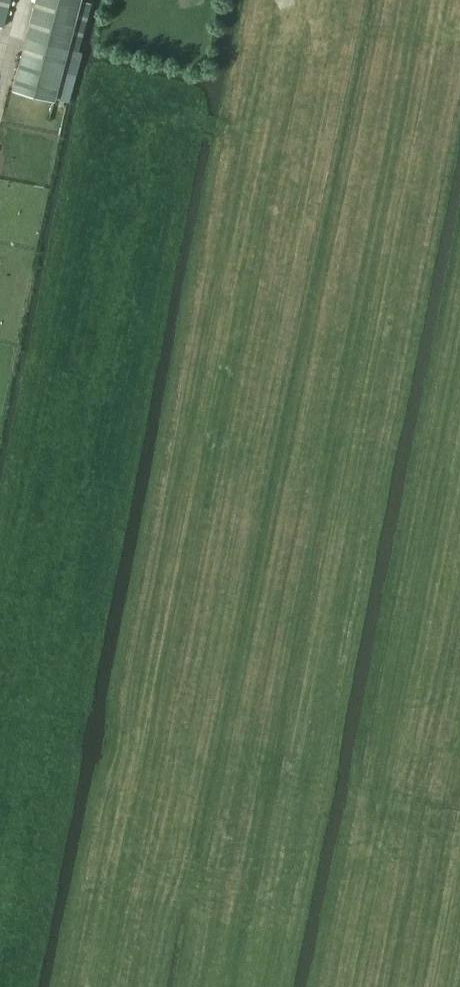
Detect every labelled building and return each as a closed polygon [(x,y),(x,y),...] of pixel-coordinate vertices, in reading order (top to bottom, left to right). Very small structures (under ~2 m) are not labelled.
[(13,89),(54,100),(54,98),(68,102),(75,77),(81,52),(78,51),(91,4),(79,1),(80,0),(36,0),(13,89)]
